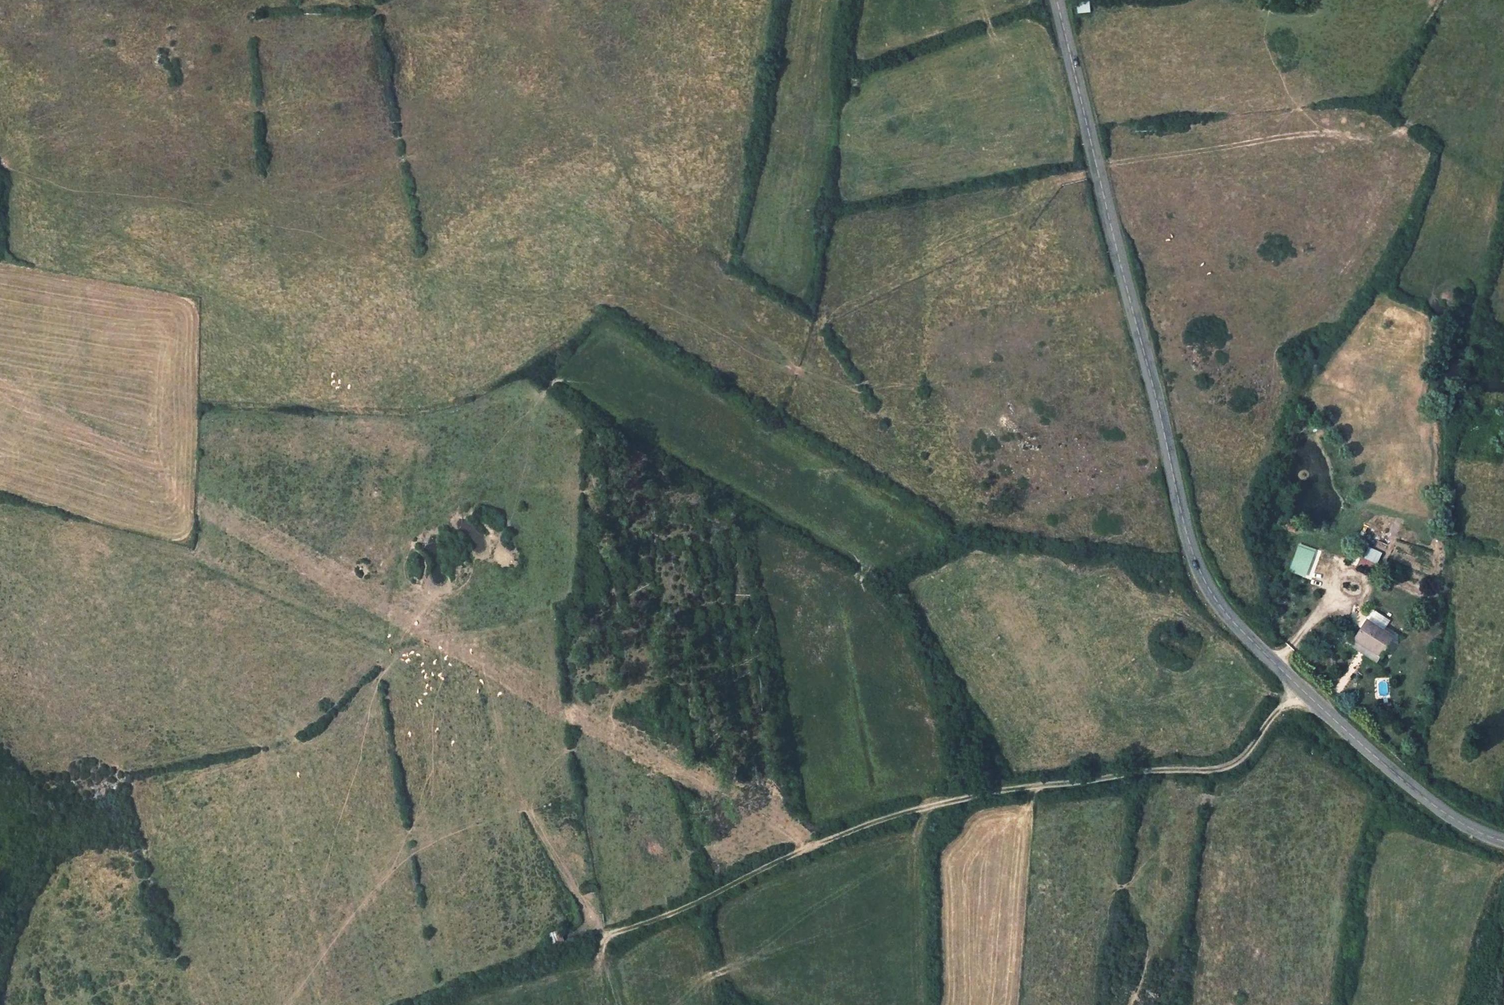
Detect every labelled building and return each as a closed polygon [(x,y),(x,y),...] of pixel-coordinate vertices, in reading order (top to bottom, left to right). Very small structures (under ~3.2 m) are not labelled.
[(1077,13),(1090,12),(1089,2),(1076,3),(1077,13)] [(1305,577),(1315,550),(1298,543),(1288,570),(1305,577)] [(1359,564),(1375,570),(1382,552),(1367,545),(1359,564)] [(1394,638),(1367,620),(1355,639),(1371,650),(1369,652),(1380,659),(1394,638)] [(560,930),(546,935),(550,948),(564,943),(560,930)]
